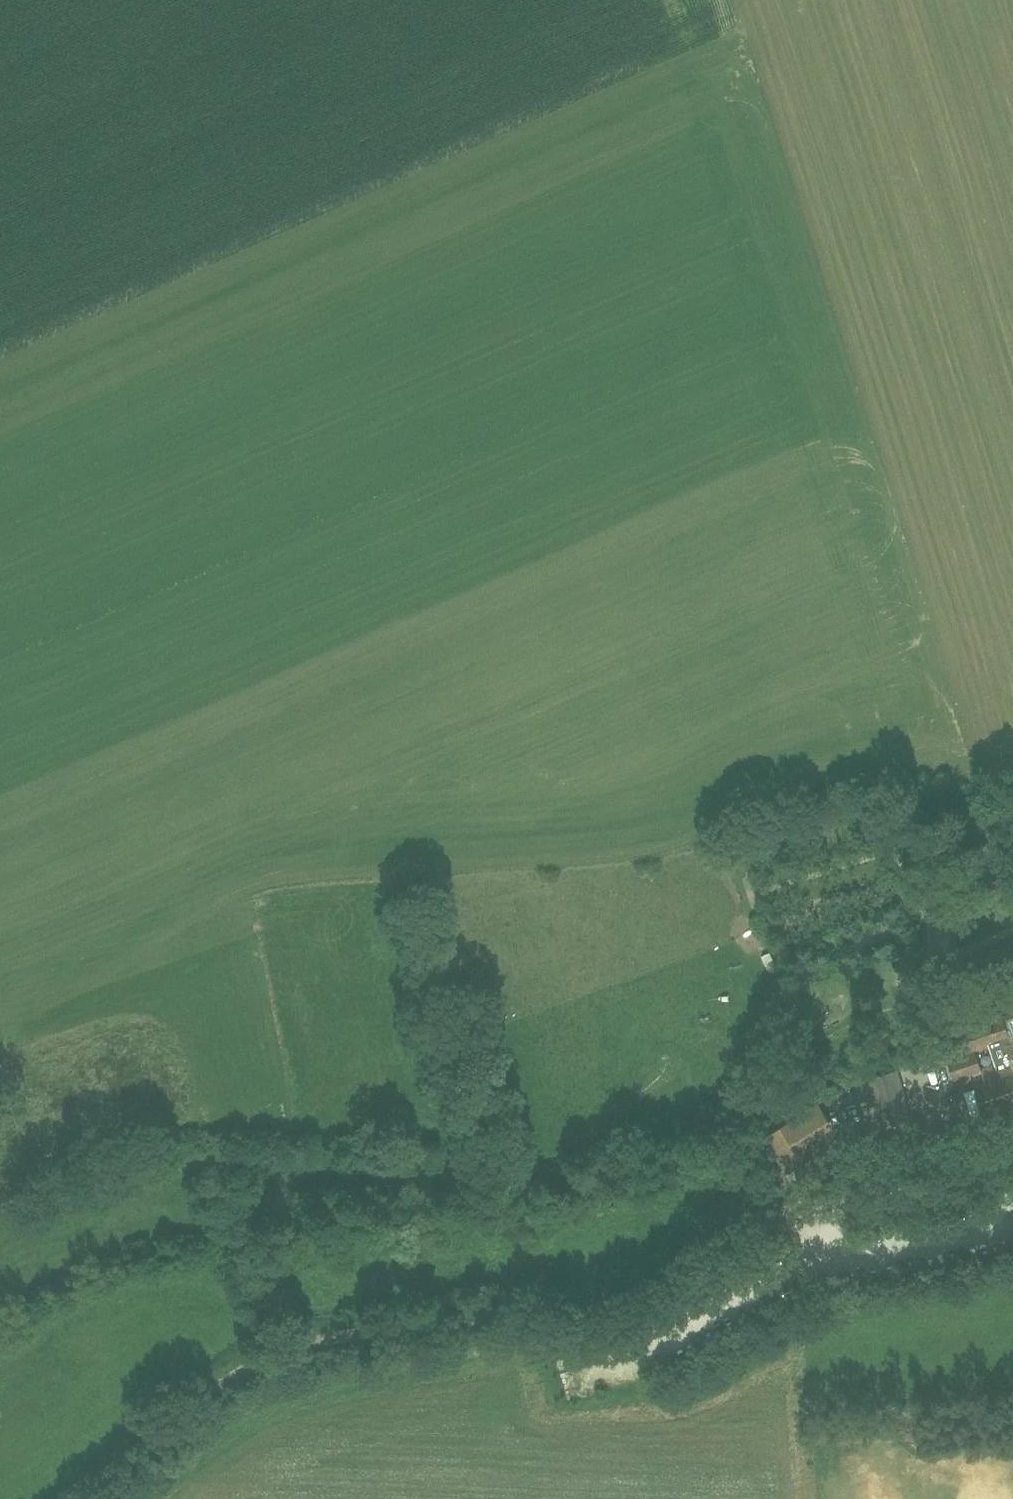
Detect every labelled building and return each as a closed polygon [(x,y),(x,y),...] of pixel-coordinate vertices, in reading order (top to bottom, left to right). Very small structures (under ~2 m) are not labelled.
[(995,1068),(980,1074),(969,1077),(971,1081),(972,1084),(987,1125),(1012,1115),(1012,1012),(1002,1016),(1003,1017),(1008,1037),(1000,1041),(1001,1044),(1008,1063),(995,1068)] [(969,1077),(980,1074),(972,1054),(988,1048),(1001,1044),(1000,1041),(1008,1037),(1003,1017),(1002,1016),(998,1017),(998,1016),(942,1036),(950,1058),(945,1059),(953,1083),(969,1077)] [(875,1096),(879,1108),(886,1129),(908,1121),(901,1100),(896,1088),(892,1075),(870,1083),(875,1096)] [(766,1139),(773,1150),(787,1173),(805,1162),(810,1159),(802,1147),(833,1128),(829,1123),(819,1106),(806,1114),(783,1128),(766,1139)]
